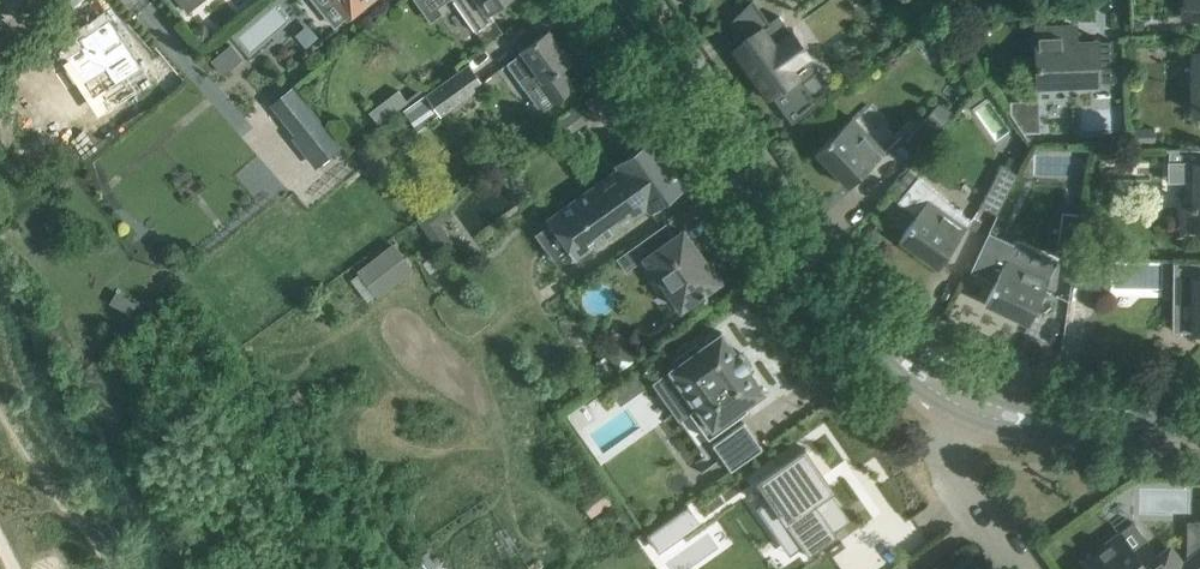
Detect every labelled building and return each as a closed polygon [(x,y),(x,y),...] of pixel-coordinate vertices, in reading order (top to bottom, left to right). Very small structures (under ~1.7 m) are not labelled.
[(189,10),(202,0),(180,0),(189,10)] [(348,16),(368,0),(335,0),(348,16)] [(476,32),(495,19),(489,11),(505,0),(454,0),(476,32)] [(1183,16),(1199,16),(1199,0),(1183,0),(1183,16)] [(744,41),(734,48),(738,54),(737,55),(759,84),(767,96),(771,93),(776,100),(792,123),(819,102),(804,82),(820,70),(780,15),(771,23),(755,35),(754,33),(744,41)] [(84,44),(67,55),(94,96),(141,65),(109,18),(80,37),(84,44)] [(1039,86),(1040,86),(1040,85),(1097,82),(1097,83),(1099,83),(1099,82),(1113,81),(1113,83),(1114,83),(1113,39),(1111,39),(1111,40),(1097,41),(1097,39),(1096,39),(1096,41),(1076,42),(1075,25),(1038,27),(1038,26),(1036,26),(1039,86)] [(211,35),(204,26),(195,33),(202,42),(211,35)] [(555,101),(573,89),(559,69),(571,61),(548,29),(521,48),(523,51),(507,63),(525,89),(539,79),(555,101)] [(427,94),(404,110),(418,130),(427,124),(426,122),(439,112),(441,114),(482,85),(468,64),(427,94)] [(317,165),(340,146),(293,87),(274,103),(297,133),(294,136),(317,165)] [(400,91),(382,105),(391,116),(408,103),(406,100),(400,91)] [(922,152),(954,113),(939,101),(907,140),(922,152)] [(1038,101),(1010,102),(1010,112),(1025,134),(1039,134),(1038,101)] [(853,117),(833,135),(816,151),(849,186),(885,152),(853,117)] [(615,164),(618,168),(547,219),(575,259),(645,208),(648,212),(687,185),(653,137),(615,164)] [(1199,228),(1199,148),(1167,148),(1167,150),(1169,150),(1169,160),(1168,160),(1168,181),(1190,181),(1190,179),(1195,179),(1195,207),(1181,207),(1181,228),(1199,228)] [(1008,158),(1002,168),(1014,174),(1020,164),(1008,158)] [(1000,167),(996,176),(1013,185),(1017,176),(1014,174),(1002,168),(1000,167)] [(917,214),(913,219),(899,239),(938,267),(972,220),(913,179),(898,200),(917,214)] [(998,215),(1003,205),(986,196),(981,206),(998,215)] [(451,242),(438,225),(450,217),(440,204),(419,221),(441,250),(451,242)] [(1077,258),(1084,215),(1065,213),(1058,255),(1076,258),(1077,258)] [(682,231),(645,258),(668,289),(665,294),(666,299),(669,303),(674,306),(679,305),(681,308),(701,293),(704,298),(727,282),(712,262),(707,266),(682,231)] [(988,232),(970,271),(995,283),(986,303),(1029,323),(1050,277),(1007,257),(1013,244),(988,232)] [(380,294),(417,270),(399,241),(361,265),(380,294)] [(1141,241),(1124,241),(1124,258),(1141,259),(1141,241)] [(1072,285),(1074,285),(1100,289),(1104,262),(1077,258),(1076,258),(1072,285)] [(1175,302),(1192,303),(1192,331),(1199,331),(1199,262),(1176,261),(1175,302)] [(751,362),(739,346),(735,350),(720,328),(698,343),(698,342),(673,360),(674,360),(670,363),(699,405),(690,411),(706,434),(745,406),(742,401),(761,387),(746,365),(751,362)] [(1083,352),(1080,366),(1104,370),(1106,356),(1083,352)] [(742,417),(711,440),(729,465),(760,443),(742,417)] [(771,498),(758,506),(774,530),(787,521),(804,545),(811,555),(836,537),(833,532),(848,521),(827,490),(825,492),(817,480),(825,474),(805,447),(758,480),(771,498)] [(697,522),(687,508),(690,507),(688,505),(646,535),(647,536),(649,535),(652,539),(653,539),(659,548),(683,532),(697,522)] [(1083,561),(1087,567),(1089,568),(1167,568),(1157,555),(1148,542),(1135,551),(1121,533),(1102,546),(1083,561)] [(1181,565),(1184,568),(1199,568),(1199,551),(1181,565)] [(426,552),(412,563),(417,568),(438,568),(426,552)]
